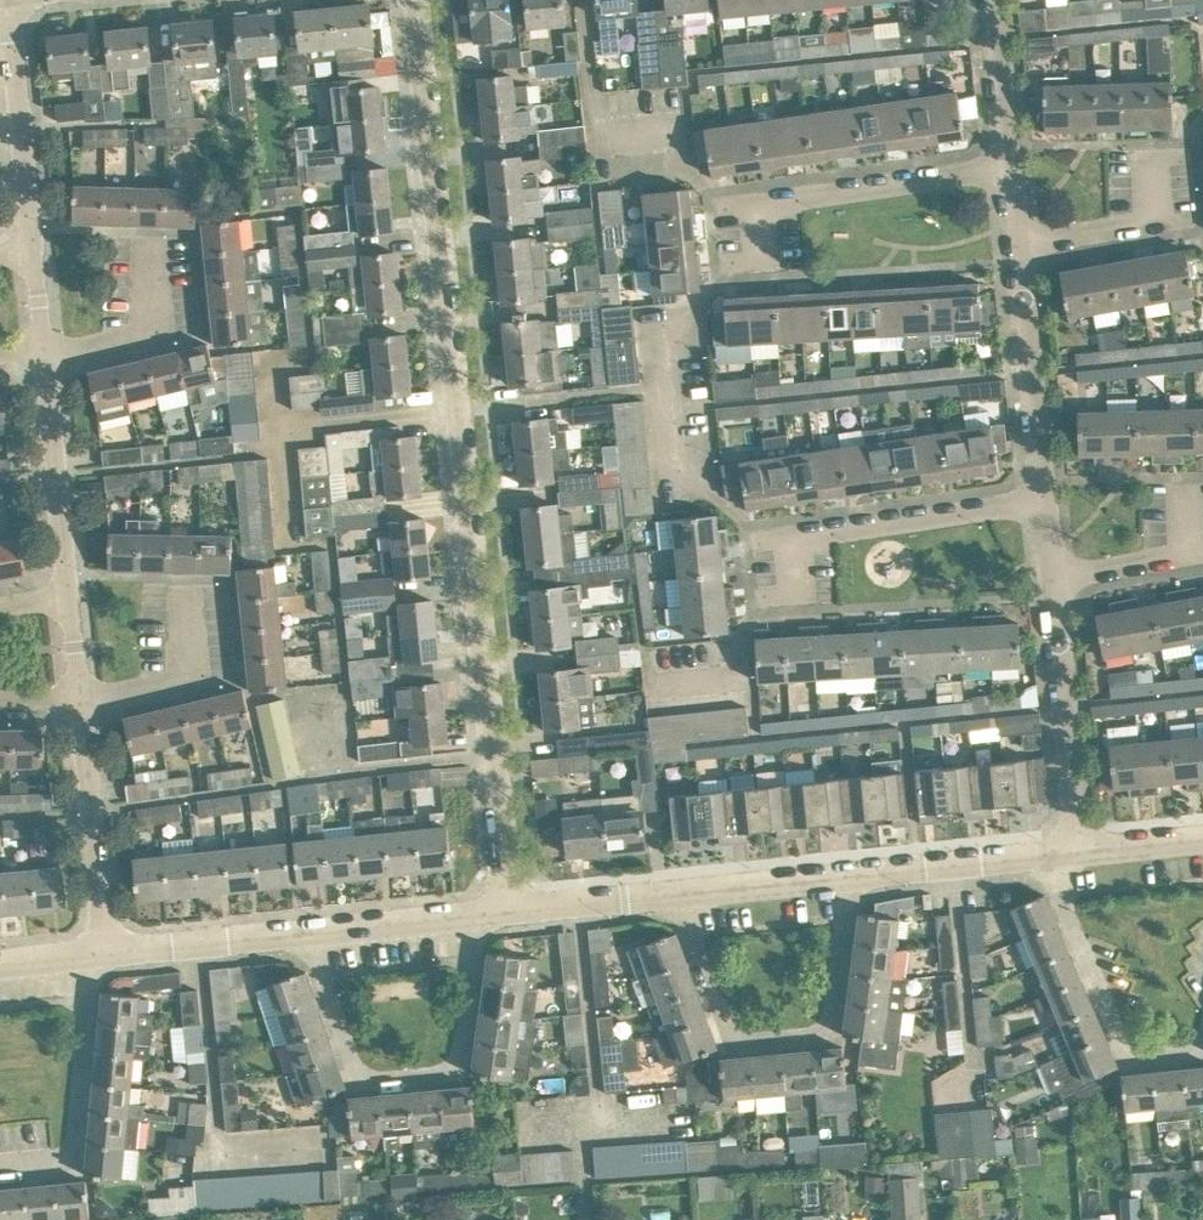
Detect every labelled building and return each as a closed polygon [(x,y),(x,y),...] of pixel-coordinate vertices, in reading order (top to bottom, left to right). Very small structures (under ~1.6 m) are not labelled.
[(453,5),(457,42),(476,40),(499,38),(513,36),(511,22),(512,22),(509,0),(472,0),(472,3),(453,5)] [(529,27),(565,24),(562,0),(526,0),(529,27)] [(619,38),(617,14),(638,11),(637,0),(597,0),(599,15),(601,40),(619,38)] [(669,10),(670,10),(672,28),(686,26),(684,9),(709,6),(708,0),(668,0),(669,10)] [(745,13),(744,0),(719,0),(721,16),(745,13)] [(771,0),(744,0),(745,13),(772,11),(771,0)] [(797,8),(796,0),(771,0),(772,11),(797,8)] [(822,0),(796,0),(797,8),(823,6),(822,0)] [(1197,1),(1172,4),(1173,15),(1198,12),(1197,1)] [(339,60),(347,60),(375,57),(370,4),(334,8),(337,44),(339,60)] [(1073,25),(1071,8),(1070,4),(1045,7),(1047,28),(1073,25)] [(1164,5),(1147,7),(1148,17),(1169,15),(1173,15),(1172,4),(1164,5)] [(1147,7),(1121,9),(1122,20),(1148,17),(1147,7)] [(301,48),(337,44),(334,8),(297,12),(301,48)] [(1032,8),(1019,10),(1021,31),(1034,29),(1032,8)] [(1121,9),(1097,12),(1098,23),(1122,20),(1121,9)] [(253,15),(237,17),(239,34),(241,53),(242,58),(244,58),(259,56),(278,55),(277,51),(276,42),(273,13),(269,14),(269,11),(252,13),(253,15)] [(1086,13),(1072,15),(1073,25),(1098,23),(1097,12),(1094,12),(1086,13)] [(177,53),(164,54),(164,60),(167,80),(167,81),(167,82),(167,84),(171,118),(177,118),(181,118),(188,118),(195,117),(194,110),(194,104),(193,99),(191,79),(191,74),(195,73),(217,71),(216,56),(212,21),(210,21),(209,18),(195,20),(195,22),(174,25),(177,53)] [(1169,23),(1143,25),(1144,36),(1147,36),(1147,35),(1164,34),(1171,33),(1169,23)] [(393,24),(382,26),(385,56),(396,54),(393,24)] [(928,33),(926,33),(926,25),(901,27),(902,35),(903,46),(929,43),(928,33)] [(1119,39),(1144,36),(1143,25),(1118,28),(1119,39)] [(112,65),(115,89),(132,87),(129,64),(150,61),(147,28),(108,32),(112,65)] [(1094,41),(1119,39),(1118,28),(1093,31),(1094,41)] [(567,60),(578,59),(581,59),(578,30),(564,31),(567,60)] [(929,43),(953,41),(952,30),(928,33),(929,43)] [(1069,44),(1094,41),(1093,31),(1068,34),(1069,44)] [(801,46),(799,33),(775,36),(777,59),(802,56),(801,46)] [(106,119),(102,68),(101,63),(90,64),(87,34),(50,38),(54,79),(76,77),(77,88),(84,87),(85,100),(57,103),(58,120),(86,117),(86,120),(106,119)] [(1058,45),(1069,44),(1068,34),(1022,38),(1024,61),(1059,52),(1058,45)] [(1164,34),(1147,35),(1147,36),(1148,52),(1164,51),(1164,34)] [(902,35),(878,38),(879,49),(903,46),(902,35)] [(750,62),(777,59),(775,36),(774,36),(774,38),(748,41),(750,62)] [(675,38),(657,39),(660,71),(662,86),(680,84),(677,62),(675,38)] [(869,39),(852,40),(853,51),(879,49),(878,38),(875,38),(869,39)] [(662,86),(660,71),(657,39),(638,41),(643,88),(662,86)] [(836,42),(827,43),(828,54),(853,51),(852,40),(844,41),(836,42)] [(748,41),(723,43),(725,64),(750,62),(748,41)] [(825,43),(801,46),(802,56),(828,54),(827,43),(826,43),(825,43)] [(523,50),(523,49),(522,46),(494,49),(495,67),(524,64),(524,63),(523,50)] [(531,49),(523,50),(524,63),(524,64),(529,64),(533,64),(533,62),(531,49)] [(925,52),(926,62),(952,60),(950,49),(925,52)] [(901,65),(926,62),(925,52),(900,54),(901,65)] [(287,55),(290,83),(310,81),(307,53),(290,55),(287,55)] [(876,67),(901,65),(900,54),(875,57),(876,67)] [(363,77),(377,75),(375,57),(347,60),(339,60),(341,79),(363,77)] [(851,70),(876,67),(875,57),(850,59),(851,70)] [(567,60),(538,63),(539,76),(579,72),(578,59),(567,60)] [(826,72),(851,70),(850,59),(824,62),(826,72)] [(800,75),(826,72),(824,62),(799,64),(800,75)] [(799,75),(800,75),(799,64),(774,67),(775,77),(780,77),(782,92),(802,89),(799,75)] [(250,113),(245,67),(229,68),(234,115),(250,113)] [(750,80),(775,77),(774,67),(748,69),(750,80)] [(725,83),(750,80),(748,69),(724,72),(725,83)] [(700,85),(725,83),(724,72),(699,74),(700,85)] [(483,110),(531,105),(531,104),(530,104),(528,84),(513,85),(512,75),(480,78),(483,110)] [(1071,130),(1070,84),(1070,76),(1044,77),(1045,131),(1071,130)] [(341,79),(328,80),(332,122),(334,122),(382,116),(382,114),(386,114),(385,99),(380,100),(379,86),(364,87),(363,77),(341,79)] [(1122,129),(1147,128),(1146,81),(1120,82),(1122,129)] [(1146,81),(1147,128),(1173,127),(1172,81),(1146,81)] [(1097,129),(1122,129),(1120,82),(1095,83),(1097,129)] [(1071,130),(1097,129),(1095,83),(1070,84),(1071,130)] [(167,84),(150,86),(154,118),(171,118),(167,84)] [(931,95),(938,141),(967,136),(966,126),(963,126),(962,119),(961,119),(957,91),(931,95)] [(923,143),(938,141),(931,95),(906,98),(913,147),(923,146),(923,143)] [(904,149),(913,147),(906,98),(881,102),(888,148),(903,146),(904,149)] [(873,150),(888,148),(881,102),(856,106),(863,155),(873,153),(873,150)] [(531,105),(483,110),(487,140),(519,136),(518,132),(534,130),(531,105)] [(854,156),(863,155),(856,106),(831,110),(838,155),(853,153),(854,156)] [(822,158),(838,155),(831,110),(806,113),(813,162),(823,161),(822,158)] [(804,164),(813,162),(806,113),(781,117),(788,163),(803,161),(804,164)] [(352,151),(385,148),(382,116),(334,122),(337,148),(297,151),(298,166),(345,161),(344,147),(351,147),(352,151)] [(195,117),(188,118),(189,125),(189,137),(208,136),(208,117),(195,117)] [(772,165),(788,163),(781,117),(756,121),(763,170),(773,168),(772,165)] [(753,171),(763,170),(756,121),(731,124),(738,170),(753,168),(753,171)] [(539,144),(587,139),(585,124),(538,130),(539,144)] [(722,173),(738,170),(731,124),(705,128),(712,177),(722,176),(722,173)] [(167,126),(167,142),(189,141),(189,137),(189,125),(167,126)] [(167,142),(167,126),(145,126),(145,142),(167,142)] [(105,128),(106,144),(128,143),(127,127),(105,128)] [(83,145),(106,144),(105,128),(83,129),(83,145)] [(541,160),(588,154),(587,139),(539,144),(541,160)] [(492,191),(539,185),(537,158),(521,160),(521,156),(488,159),(492,191)] [(298,166),(300,182),(347,179),(345,161),(298,166)] [(347,203),(390,198),(387,167),(355,170),(356,183),(348,184),(346,186),(347,203)] [(302,202),(300,183),(257,188),(259,207),(302,202)] [(106,186),(75,185),(74,221),(75,221),(75,220),(105,220),(106,186)] [(539,185),(492,191),(495,221),(527,218),(527,214),(542,213),(539,185)] [(135,221),(136,187),(106,186),(105,220),(135,221)] [(165,222),(166,187),(136,187),(135,221),(165,222)] [(195,225),(196,225),(197,188),(166,187),(165,222),(195,223),(195,225)] [(646,218),(695,213),(694,203),(691,203),(690,187),(643,192),(646,218)] [(602,222),(623,220),(619,188),(599,190),(602,222)] [(307,249),(355,243),(354,231),(361,230),(362,232),(394,229),(390,198),(347,203),(350,229),(305,234),(307,249)] [(593,206),(546,211),(547,226),(594,221),(593,206)] [(649,243),(695,238),(693,223),(696,222),(695,213),(646,218),(649,243)] [(208,253),(242,249),(239,219),(203,222),(203,224),(205,224),(208,253)] [(605,248),(616,247),(626,246),(623,220),(602,222),(605,248)] [(594,221),(547,226),(549,241),(596,237),(594,221)] [(279,247),(297,245),(294,223),(277,225),(279,247)] [(500,272),(545,267),(547,267),(544,240),(537,241),(537,237),(497,241),(500,272)] [(651,268),(701,263),(699,253),(697,254),(695,238),(649,243),(651,268)] [(352,285),(399,279),(396,252),(365,255),(365,247),(356,248),(356,243),(355,243),(307,249),(309,268),(349,264),(352,285)] [(282,269),(299,267),(297,245),(279,247),(282,269)] [(607,273),(619,272),(616,247),(605,248),(607,273)] [(1188,260),(1187,250),(1186,248),(1161,253),(1169,299),(1194,294),(1192,283),(1193,283),(1192,277),(1191,277),(1191,276),(1194,272),(1192,263),(1188,260)] [(211,283),(245,280),(242,249),(208,253),(211,283)] [(1144,303),(1169,299),(1161,253),(1136,257),(1144,303)] [(1119,308),(1144,303),(1136,257),(1111,262),(1119,308)] [(558,307),(603,301),(600,273),(599,262),(575,264),(578,290),(556,291),(558,307)] [(1094,312),(1119,308),(1111,262),(1086,266),(1094,312)] [(701,263),(651,268),(654,294),(700,289),(699,273),(702,273),(701,263)] [(1069,317),(1094,312),(1086,266),(1060,271),(1069,317)] [(545,267),(500,272),(503,303),(535,299),(548,295),(545,267)] [(607,273),(600,273),(603,301),(603,306),(622,304),(619,272),(607,273)] [(313,315),(315,331),(366,325),(365,313),(370,312),(370,313),(402,310),(399,279),(352,285),(354,304),(354,311),(323,314),(313,315)] [(214,313),(248,310),(245,280),(211,283),(214,313)] [(905,333),(931,331),(928,282),(918,283),(918,286),(903,287),(905,333)] [(956,330),(953,284),(937,285),(937,282),(928,282),(931,331),(956,330)] [(953,284),(956,330),(956,344),(958,343),(982,341),(981,335),(982,335),(980,300),(981,300),(981,293),(983,293),(983,282),(953,284)] [(286,306),(302,305),(300,283),(284,285),(286,306)] [(905,333),(903,287),(887,288),(887,285),(877,286),(880,334),(905,333)] [(855,336),(880,334),(877,286),(867,286),(867,289),(852,290),(855,336)] [(804,339),(829,337),(826,288),(817,289),(817,292),(801,293),(804,339)] [(855,336),(852,290),(836,291),(836,288),(826,288),(829,337),(855,336)] [(804,339),(801,293),(786,294),(786,291),(776,292),(778,341),(804,339)] [(753,342),(778,341),(776,292),(766,292),(766,295),(751,296),(753,342)] [(753,342),(751,296),(735,297),(735,294),(725,295),(726,313),(713,314),(715,344),(753,342)] [(602,306),(603,306),(603,301),(558,307),(559,322),(591,319),(593,346),(606,344),(606,343),(604,325),(602,306)] [(604,325),(635,321),(633,303),(622,304),(603,306),(602,306),(604,325)] [(291,346),(307,345),(302,305),(286,306),(291,346)] [(267,324),(250,326),(248,310),(214,313),(217,343),(215,343),(216,344),(269,339),(267,324)] [(508,353),(540,350),(537,319),(505,322),(508,353)] [(606,343),(636,339),(635,321),(604,325),(606,343)] [(315,331),(316,346),(368,341),(366,325),(315,331)] [(376,366),(408,362),(405,334),(373,337),(376,366)] [(609,364),(639,360),(636,339),(606,343),(606,344),(609,364)] [(1202,339),(1177,342),(1178,353),(1202,350),(1202,340),(1202,339)] [(1152,355),(1178,353),(1177,342),(1151,345),(1152,355)] [(228,367),(226,353),(211,355),(208,343),(207,343),(207,345),(178,352),(186,386),(190,403),(203,399),(199,383),(228,375),(228,367)] [(1127,358),(1152,355),(1151,345),(1126,347),(1127,358)] [(1102,360),(1127,358),(1126,347),(1101,350),(1102,360)] [(527,392),(563,388),(559,348),(540,350),(508,353),(511,384),(527,383),(527,392)] [(255,364),(254,358),(253,350),(226,353),(228,367),(255,364)] [(1077,363),(1102,360),(1101,350),(1076,352),(1077,363)] [(160,356),(148,359),(157,393),(186,386),(178,352),(160,356)] [(148,359),(119,366),(127,400),(157,393),(148,359)] [(1184,359),(1164,361),(1165,373),(1185,371),(1184,359)] [(611,384),(641,380),(639,360),(609,364),(611,384)] [(1164,361),(1144,363),(1145,375),(1165,373),(1164,361)] [(376,366),(361,367),(363,387),(378,386),(379,395),(411,392),(408,362),(376,366)] [(984,373),(984,372),(983,362),(958,365),(959,376),(984,373)] [(256,378),(255,371),(255,364),(228,367),(228,375),(229,381),(256,378)] [(934,378),(959,376),(958,365),(933,368),(934,378)] [(1125,365),(1106,367),(1107,378),(1127,376),(1126,365),(1125,365)] [(131,413),(127,400),(119,366),(91,373),(90,371),(89,372),(98,407),(99,421),(131,413)] [(1106,367),(1086,369),(1087,381),(1107,378),(1106,367)] [(909,381),(934,378),(933,368),(908,370),(909,381)] [(780,383),(780,377),(779,369),(755,370),(755,376),(757,397),(782,394),(780,383)] [(883,383),(909,381),(908,370),(882,373),(883,383)] [(292,392),(320,389),(326,389),(324,372),(290,375),(292,392)] [(858,386),(883,383),(882,373),(857,375),(858,386)] [(833,389),(858,386),(857,375),(832,378),(833,389)] [(715,401),(757,397),(755,376),(713,380),(715,401)] [(780,383),(782,394),(807,391),(806,381),(794,382),(793,376),(780,377),(780,383)] [(257,391),(256,385),(256,378),(229,381),(230,394),(257,391)] [(807,391),(833,389),(832,378),(806,381),(807,391)] [(962,400),(1007,396),(1005,378),(959,383),(961,394),(962,400)] [(936,396),(961,394),(959,383),(935,385),(936,396)] [(911,399),(936,396),(935,385),(909,388),(911,399)] [(885,402),(911,399),(909,388),(884,391),(885,402)] [(294,409),(322,406),(320,389),(292,392),(294,409)] [(258,406),(258,399),(257,391),(230,394),(231,409),(258,406)] [(860,404),(885,402),(884,391),(859,393),(860,404)] [(324,413),(374,408),(372,393),(322,398),(324,413)] [(835,407),(860,404),(859,393),(834,396),(835,407)] [(810,409),(835,407),(834,396),(809,399),(810,409)] [(617,419),(645,416),(643,399),(615,402),(617,419)] [(784,412),(810,409),(809,399),(783,401),(784,412)] [(759,415),(784,412),(783,401),(758,404),(759,415)] [(574,424),(617,419),(615,402),(572,406),(574,424)] [(758,404),(727,407),(728,418),(759,415),(758,404)] [(260,421),(259,414),(258,406),(231,409),(233,423),(260,421)] [(1182,451),(1197,450),(1195,408),(1166,409),(1168,462),(1182,461),(1182,451)] [(1153,462),(1168,462),(1166,409),(1137,410),(1139,452),(1153,452),(1153,462)] [(1124,453),(1139,452),(1137,410),(1108,411),(1110,463),(1124,463),(1124,453)] [(1095,464),(1110,463),(1108,411),(1078,411),(1080,454),(1095,454),(1095,464)] [(558,416),(515,421),(519,453),(551,449),(569,447),(567,429),(559,430),(558,416)] [(619,436),(647,433),(645,416),(617,419),(619,436)] [(234,440),(247,439),(261,438),(260,421),(233,423),(234,435),(234,440)] [(998,459),(997,452),(1008,450),(1005,422),(966,428),(973,474),(1002,469),(1001,459),(998,459)] [(335,432),(326,433),(327,444),(327,448),(371,443),(374,469),(419,464),(416,435),(400,437),(399,425),(335,432)] [(898,488),(891,439),(889,426),(864,429),(866,443),(873,489),(888,486),(889,489),(898,488)] [(958,476),(973,474),(966,428),(941,431),(948,480),(958,479),(958,476)] [(939,482),(948,480),(941,431),(916,435),(923,481),(938,479),(939,482)] [(621,453),(648,450),(647,433),(619,436),(621,453)] [(248,450),(247,439),(234,440),(234,435),(201,438),(202,454),(248,450)] [(907,483),(923,481),(916,435),(891,439),(898,488),(908,486),(907,483)] [(179,456),(202,454),(201,438),(178,440),(179,456)] [(142,445),(144,461),(166,458),(164,441),(142,443),(142,445)] [(857,491),(873,489),(866,443),(841,446),(848,495),(858,494),(857,491)] [(300,462),(328,459),(328,449),(327,444),(299,447),(300,462)] [(104,465),(144,461),(142,445),(102,449),(104,465)] [(838,497),(848,495),(841,446),(816,450),(822,496),(838,494),(838,497)] [(551,449),(519,453),(522,483),(554,479),(553,468),(571,467),(569,447),(551,449)] [(623,472),(650,467),(648,450),(621,453),(623,472)] [(807,498),(822,496),(816,450),(791,454),(798,503),(807,501),(807,498)] [(788,504),(798,503),(791,454),(765,458),(772,504),(788,501),(788,504)] [(9,471),(8,457),(0,458),(0,474),(10,473),(9,471)] [(238,478),(270,475),(268,458),(249,459),(237,460),(238,478)] [(757,506),(772,504),(765,458),(722,464),(726,495),(745,492),(747,510),(757,509),(757,506)] [(302,477),(330,474),(328,459),(300,462),(302,477)] [(238,478),(237,460),(221,462),(199,464),(201,482),(223,479),(238,478)] [(180,484),(201,482),(199,464),(178,466),(180,484)] [(419,464),(374,469),(370,470),(372,488),(388,487),(389,497),(422,493),(419,464)] [(624,487),(652,484),(650,467),(623,472),(624,487)] [(141,471),(143,487),(165,485),(163,468),(141,471)] [(143,487),(141,471),(105,475),(106,491),(143,487)] [(560,491),(602,487),(600,471),(588,473),(587,472),(558,475),(560,491)] [(303,493),(331,489),(330,474),(302,477),(303,493)] [(239,495),(271,493),(270,475),(238,478),(239,495)] [(652,484),(624,487),(626,502),(653,499),(652,484)] [(603,529),(625,526),(624,515),(620,485),(602,487),(560,491),(558,491),(560,507),(600,502),(603,529)] [(333,505),(332,500),(331,489),(303,493),(305,508),(333,505)] [(241,511),(272,508),(271,493),(239,495),(241,511)] [(333,505),(334,515),(386,509),(385,494),(332,500),(333,505)] [(636,514),(655,512),(653,499),(626,502),(627,515),(636,514)] [(527,537),(574,532),(572,512),(557,514),(556,504),(524,507),(527,537)] [(334,519),(334,515),(333,505),(305,508),(306,522),(334,519)] [(242,526),(274,523),(272,508),(241,511),(242,526)] [(386,509),(334,515),(334,519),(335,530),(389,524),(387,509),(386,509)] [(728,527),(718,528),(717,515),(717,513),(674,518),(677,547),(729,542),(728,527)] [(627,515),(624,515),(625,526),(625,529),(633,528),(637,523),(636,514),(627,515)] [(395,550),(427,546),(424,517),(392,521),(395,549),(395,550)] [(111,568),(140,568),(142,533),(142,518),(128,518),(127,533),(110,532),(109,569),(111,569),(111,568)] [(142,533),(140,568),(152,568),(170,569),(170,534),(159,533),(159,518),(142,518),(142,533)] [(335,533),(335,530),(334,519),(306,522),(307,536),(335,533)] [(243,542),(275,539),(274,523),(242,526),(243,542)] [(530,565),(568,561),(567,558),(577,557),(574,532),(527,537),(530,565)] [(170,534),(170,569),(178,569),(200,569),(200,534),(170,534)] [(230,572),(232,572),(232,535),(200,534),(200,569),(230,570),(230,572)] [(23,571),(17,537),(0,540),(0,575),(22,572),(22,573),(23,573),(23,571)] [(244,557),(276,555),(275,539),(243,542),(244,557)] [(680,576),(722,572),(721,557),(731,556),(729,542),(677,547),(680,576)] [(398,579),(430,575),(427,546),(395,550),(395,549),(381,551),(384,571),(397,569),(398,579)] [(329,549),(312,550),(314,573),(331,571),(329,549)] [(638,581),(649,580),(646,551),(634,552),(638,581)] [(577,557),(567,558),(568,561),(569,573),(610,569),(629,567),(628,552),(606,554),(577,557)] [(349,554),(338,555),(343,597),(398,591),(396,575),(358,579),(356,554),(349,554)] [(244,599),(278,596),(278,595),(298,593),(296,580),(277,582),(275,565),(238,568),(239,570),(241,570),(244,599)] [(534,604),(529,604),(531,619),(582,613),(581,601),(580,597),(583,597),(589,596),(588,586),(612,584),(611,578),(630,576),(629,567),(610,569),(569,573),(571,583),(564,584),(564,586),(532,589),(534,604)] [(683,605),(736,600),(734,585),(724,586),(722,572),(680,576),(683,605)] [(642,610),(653,609),(649,580),(638,581),(642,610)] [(1197,596),(1195,586),(1181,588),(1191,640),(1202,638),(1202,595),(1197,596)] [(1162,646),(1191,640),(1181,588),(1167,591),(1169,601),(1154,604),(1162,646)] [(317,613),(335,610),(333,591),(315,592),(317,613)] [(343,597),(345,614),(399,607),(398,591),(343,597)] [(247,629),(281,626),(278,596),(244,599),(247,629)] [(1162,646),(1154,604),(1140,606),(1138,596),(1124,599),(1133,651),(1162,646)] [(390,634),(436,628),(433,599),(401,603),(402,613),(388,614),(390,634)] [(1104,656),(1133,651),(1124,599),(1109,602),(1111,611),(1097,614),(1104,656)] [(727,615),(737,614),(736,600),(683,605),(686,635),(729,630),(729,629),(728,629),(727,615)] [(644,630),(656,629),(653,609),(642,610),(644,630)] [(537,633),(538,647),(571,644),(570,635),(584,633),(582,613),(531,619),(532,633),(537,633)] [(989,614),(992,667),(1022,665),(1019,622),(1004,623),(1003,613),(989,614)] [(963,668),(992,667),(989,614),(974,615),(975,625),(960,626),(963,668)] [(963,668),(960,626),(946,627),(945,616),(931,617),(934,670),(963,668)] [(905,672),(934,670),(931,617),(916,618),(917,628),(902,629),(905,672)] [(905,672),(902,629),(888,630),(887,620),(873,621),(876,674),(905,672)] [(846,675),(876,674),(873,621),(858,622),(859,632),(844,633),(846,675)] [(846,675),(844,633),(829,634),(829,623),(814,624),(818,677),(846,675)] [(788,679),(818,677),(814,624),(800,625),(800,635),(786,636),(788,679)] [(250,659),(284,656),(281,626),(247,629),(250,659)] [(321,650),(339,648),(337,627),(319,628),(321,650)] [(788,679),(786,636),(771,637),(771,627),(755,628),(759,681),(788,679)] [(407,661),(439,657),(436,628),(390,634),(391,638),(389,638),(391,657),(350,662),(352,681),(400,675),(398,661),(407,660),(407,661)] [(617,635),(578,640),(579,655),(619,650),(619,651),(640,649),(639,642),(618,644),(617,635)] [(324,672),(342,670),(339,648),(321,650),(324,672)] [(581,671),(641,665),(640,649),(619,651),(619,650),(579,655),(581,671)] [(251,690),(288,686),(284,656),(250,659),(253,689),(251,689),(251,690)] [(544,700),(576,696),(573,668),(541,671),(544,700)] [(413,715),(445,712),(442,682),(409,685),(409,686),(401,687),(400,675),(352,681),(353,696),(395,692),(398,716),(412,714),(413,715)] [(1197,675),(1168,678),(1169,690),(1198,687),(1197,675)] [(1168,678),(1138,682),(1139,694),(1141,693),(1169,690),(1168,678)] [(938,704),(936,704),(936,715),(957,712),(955,702),(958,701),(963,701),(963,694),(962,679),(936,681),(938,704)] [(1132,682),(1109,685),(1110,697),(1139,694),(1138,682),(1135,682),(1134,682),(1132,682)] [(222,732),(252,725),(244,689),(242,689),(243,691),(214,697),(222,732)] [(995,709),(994,698),(993,693),(973,695),(974,711),(995,709)] [(1193,695),(1194,706),(1202,706),(1202,694),(1193,695)] [(544,700),(547,729),(596,724),(593,695),(576,696),(544,700)] [(1193,695),(1173,697),(1174,708),(1194,706),(1193,695)] [(995,709),(1015,707),(1013,696),(994,698),(995,709)] [(193,739),(222,732),(214,697),(184,704),(193,739)] [(262,718),(288,712),(285,699),(258,705),(262,718)] [(1155,699),(1135,702),(1136,712),(1156,710),(1155,699)] [(1115,704),(1092,706),(1092,716),(1093,716),(1116,714),(1136,712),(1135,702),(1115,704)] [(163,746),(193,739),(184,704),(155,711),(163,746)] [(916,717),(936,715),(936,704),(915,706),(916,717)] [(730,736),(749,734),(746,705),(727,707),(730,736)] [(710,738),(730,736),(727,707),(706,709),(710,738)] [(877,710),(878,721),(899,719),(897,708),(877,710)] [(690,741),(710,738),(706,709),(686,712),(690,741)] [(858,723),(878,721),(877,710),(857,712),(858,723)] [(133,753),(163,746),(155,711),(126,718),(126,717),(124,717),(133,753)] [(1000,735),(1042,731),(1040,711),(998,716),(1000,735)] [(264,731),(291,724),(288,712),(262,718),(264,731)] [(361,761),(433,753),(432,741),(448,739),(445,712),(413,715),(415,739),(403,740),(403,739),(359,744),(361,761)] [(685,741),(690,741),(686,712),(669,713),(672,743),(685,741)] [(651,745),(672,743),(669,713),(648,716),(650,729),(651,745)] [(821,727),(841,725),(840,714),(820,716),(821,727)] [(800,729),(821,727),(820,716),(799,718),(800,729)] [(970,719),(971,729),(991,727),(990,717),(970,719)] [(950,732),(971,729),(970,719),(949,721),(950,732)] [(762,733),(783,731),(782,720),(761,722),(762,733)] [(935,733),(933,723),(911,725),(912,736),(935,733)] [(267,743),(294,736),(291,724),(264,731),(267,743)] [(899,727),(878,729),(879,739),(900,737),(899,727)] [(9,729),(8,729),(9,766),(40,765),(40,764),(39,730),(39,728),(38,728),(38,730),(9,731),(9,729)] [(9,766),(8,729),(8,731),(0,731),(0,766),(9,766)] [(612,732),(557,738),(559,755),(590,752),(598,751),(624,749),(635,748),(652,746),(651,745),(650,729),(612,732)] [(860,731),(841,733),(842,743),(861,741),(860,731)] [(841,733),(820,735),(821,745),(842,743),(841,733)] [(270,755),(297,749),(294,736),(267,743),(270,755)] [(1188,790),(1202,788),(1197,736),(1168,739),(1173,781),(1187,780),(1188,790)] [(802,737),(783,739),(784,749),(803,747),(802,737)] [(783,739),(762,741),(763,751),(784,749),(783,739)] [(1159,783),(1173,781),(1168,739),(1139,742),(1145,794),(1160,793),(1159,783)] [(685,741),(672,743),(651,745),(652,746),(653,763),(654,762),(687,759),(685,741)] [(1130,796),(1145,794),(1139,742),(1110,745),(1114,788),(1129,786),(1130,796)] [(744,743),(724,745),(725,755),(745,753),(744,743)] [(724,745),(704,747),(705,757),(725,755),(724,745)] [(660,809),(654,762),(653,763),(652,746),(635,748),(638,778),(632,779),(633,794),(602,797),(603,813),(608,850),(645,846),(642,812),(660,809)] [(273,767),(299,761),(297,749),(270,755),(273,767)] [(590,752),(559,755),(561,772),(589,769),(600,768),(598,751),(590,752)] [(1049,799),(1045,756),(1004,760),(1009,804),(1022,802),(1023,812),(1038,810),(1037,801),(1049,799)] [(909,824),(903,772),(887,774),(885,760),(874,761),(876,775),(880,817),(893,816),(894,825),(909,824)] [(993,805),(1009,804),(1004,760),(975,763),(981,816),(994,815),(993,805)] [(276,780),(303,774),(299,761),(273,767),(276,780)] [(965,818),(981,816),(975,763),(946,766),(951,810),(964,808),(965,818)] [(442,784),(440,767),(440,766),(410,769),(412,787),(442,784)] [(935,811),(951,810),(946,766),(915,770),(921,823),(936,821),(935,811)] [(232,786),(253,783),(251,767),(229,770),(232,786)] [(390,789),(412,787),(410,769),(388,772),(390,789)] [(210,789),(232,786),(229,770),(208,773),(210,789)] [(349,777),(351,794),(352,802),(369,800),(367,793),(374,792),(371,774),(349,777)] [(170,778),(172,794),(193,791),(191,775),(170,778)] [(864,819),(880,817),(876,775),(845,778),(851,830),(865,828),(864,819)] [(349,777),(327,780),(329,798),(351,794),(349,777)] [(136,783),(126,784),(128,799),(128,800),(138,799),(172,794),(170,778),(136,783)] [(836,831),(851,830),(845,778),(817,781),(821,823),(835,822),(836,831)] [(806,825),(821,823),(817,781),(788,784),(794,836),(807,834),(806,825)] [(305,783),(288,786),(291,814),(306,812),(322,810),(318,782),(305,783)] [(778,837),(794,836),(788,784),(759,787),(764,829),(777,828),(778,837)] [(748,831),(764,829),(759,787),(729,790),(735,842),(749,840),(748,831)] [(271,788),(250,791),(252,809),(274,805),(271,788)] [(720,843),(735,842),(729,790),(701,793),(706,835),(719,834),(720,843)] [(50,793),(13,795),(14,810),(52,808),(51,793),(50,793)] [(219,796),(222,813),(244,810),(241,793),(219,796)] [(689,837),(706,835),(701,793),(669,797),(676,848),(691,846),(689,837)] [(14,810),(13,795),(0,795),(0,810),(14,810)] [(200,817),(222,813),(219,796),(197,799),(200,817)] [(570,854),(608,850),(603,813),(602,797),(564,801),(570,854)] [(557,801),(536,804),(538,823),(559,820),(557,801)] [(155,805),(157,822),(183,818),(180,802),(155,805)] [(137,808),(139,825),(157,822),(155,805),(137,808)] [(421,870),(452,867),(445,810),(430,812),(432,828),(417,830),(421,870)] [(421,870),(417,830),(415,813),(400,814),(402,832),(386,833),(390,873),(421,870)] [(390,873),(386,833),(384,816),(369,817),(371,835),(356,836),(360,876),(390,873)] [(28,835),(54,835),(54,817),(28,818),(28,835)] [(28,818),(1,819),(2,836),(28,835),(28,818)] [(330,879),(324,827),(324,822),(308,823),(310,841),(294,843),(299,883),(330,879)] [(356,836),(355,824),(324,827),(330,879),(360,876),(356,836)] [(200,893),(195,851),(193,837),(163,840),(165,855),(169,896),(200,893)] [(260,886),(291,883),(287,842),(256,845),(260,886)] [(230,890),(260,886),(256,845),(226,848),(230,890)] [(200,893),(230,890),(226,848),(195,851),(200,893)] [(138,899),(169,896),(165,855),(134,858),(138,899)] [(28,869),(32,910),(63,907),(59,866),(28,869)] [(32,910),(28,869),(0,872),(0,895),(2,913),(32,910)] [(1025,936),(1057,922),(1055,922),(1044,895),(1046,895),(1045,893),(1013,907),(1025,936)] [(856,943),(856,944),(896,948),(898,926),(899,918),(900,907),(913,909),(915,896),(914,894),(876,902),(876,903),(875,913),(870,912),(869,914),(860,913),(860,914),(861,914),(858,944),(856,943)] [(987,934),(985,910),(965,912),(969,954),(986,952),(984,934),(987,934)] [(939,946),(954,944),(951,913),(936,914),(939,946)] [(1057,922),(1025,936),(1036,965),(1069,951),(1069,950),(1068,951),(1057,926),(1056,924),(1058,923),(1057,922)] [(593,938),(643,939),(643,925),(593,924),(593,938)] [(662,937),(639,945),(650,974),(650,975),(687,962),(687,961),(686,961),(676,934),(677,933),(677,932),(667,935),(667,933),(661,935),(662,937)] [(852,973),(852,974),(892,980),(892,978),(896,948),(856,944),(856,945),(857,945),(854,974),(852,973)] [(941,969),(955,967),(956,967),(954,944),(939,946),(941,969)] [(594,982),(609,980),(606,949),(591,950),(594,982)] [(485,982),(524,989),(529,957),(505,953),(505,952),(499,951),(499,953),(489,951),(489,953),(491,953),(487,982),(485,982)] [(1069,951),(1036,965),(1048,993),(1048,994),(1082,980),(1081,979),(1080,980),(1068,953),(1070,952),(1069,951)] [(565,986),(580,984),(576,952),(562,953),(565,986)] [(972,977),(988,975),(986,952),(969,954),(972,977)] [(281,961),(255,963),(263,987),(269,985),(279,1012),(316,999),(316,998),(315,999),(306,972),(307,972),(307,970),(297,973),(297,972),(292,974),(288,963),(288,962),(286,962),(281,961)] [(650,974),(634,980),(639,994),(655,988),(660,1004),(698,991),(698,990),(696,991),(686,963),(688,962),(687,962),(650,975),(650,974)] [(180,972),(131,977),(133,991),(181,986),(180,972)] [(848,1004),(848,1005),(902,1011),(906,980),(892,978),(892,980),(852,974),(852,975),(854,975),(850,1004),(848,1004)] [(944,1006),(960,1005),(957,979),(942,980),(944,1006)] [(594,982),(597,1004),(612,1003),(609,980),(594,982)] [(1048,993),(1035,999),(1035,1000),(1040,1011),(1053,1005),(1060,1023),(1094,1009),(1094,1008),(1092,1009),(1080,981),(1082,981),(1082,980),(1048,994),(1048,993)] [(481,1012),(481,1013),(520,1019),(524,989),(485,982),(485,983),(486,984),(483,1012),(481,1012)] [(567,1008),(582,1006),(580,984),(565,986),(567,1008)] [(231,989),(228,987),(213,989),(216,1021),(231,1019),(238,1018),(235,989),(231,989)] [(185,1025),(201,1023),(198,989),(181,991),(185,1025)] [(101,1021),(101,1022),(153,1028),(155,1013),(139,1011),(140,995),(104,991),(103,993),(105,993),(102,1022),(101,1021)] [(698,991),(660,1004),(670,1031),(670,1033),(708,1019),(706,1019),(697,992),(698,992),(698,991)] [(974,1016),(991,1015),(990,994),(972,996),(974,1016)] [(316,999),(279,1012),(289,1042),(327,1029),(326,1028),(325,1029),(315,1000),(317,1000),(316,999)] [(845,1033),(845,1034),(854,1035),(854,1037),(860,1038),(860,1036),(863,1036),(860,1063),(895,1067),(898,1041),(902,1011),(848,1005),(848,1006),(850,1006),(847,1033),(845,1033)] [(960,1005),(944,1006),(946,1030),(962,1028),(960,1005)] [(1106,1037),(1104,1038),(1093,1010),(1094,1010),(1094,1009),(1060,1023),(1072,1051),(1072,1052),(1106,1038),(1106,1037)] [(583,1011),(564,1013),(567,1044),(571,1044),(586,1042),(583,1011)] [(477,1042),(477,1043),(533,1051),(538,1021),(520,1019),(481,1013),(481,1014),(482,1014),(478,1042),(477,1042)] [(977,1046),(994,1044),(1004,1044),(1000,1014),(991,1015),(974,1016),(977,1046)] [(600,1041),(622,1039),(622,1038),(615,1039),(613,1015),(598,1016),(600,1041)] [(216,1021),(218,1043),(233,1042),(231,1019),(216,1021)] [(670,1031),(656,1036),(667,1065),(703,1052),(704,1054),(709,1052),(709,1050),(718,1047),(717,1046),(716,1046),(707,1021),(708,1020),(708,1019),(670,1033),(670,1031)] [(98,1051),(98,1052),(134,1056),(150,1057),(153,1028),(101,1022),(100,1023),(102,1023),(99,1051),(98,1051)] [(192,1063),(207,1060),(204,1029),(202,1029),(201,1023),(185,1025),(188,1062),(192,1063)] [(327,1029),(289,1042),(299,1070),(337,1058),(336,1057),(335,1058),(325,1030),(327,1030),(327,1029)] [(1072,1051),(1055,1058),(1067,1086),(1058,1090),(1064,1105),(1114,1083),(1113,1082),(1107,1085),(1102,1073),(1118,1066),(1117,1064),(1116,1065),(1105,1039),(1106,1038),(1072,1052),(1072,1051)] [(606,1091),(627,1088),(622,1039),(600,1041),(606,1091)] [(574,1068),(588,1066),(586,1042),(571,1044),(574,1068)] [(473,1071),(473,1073),(477,1073),(482,1074),(482,1076),(488,1077),(488,1075),(526,1080),(530,1077),(533,1051),(477,1043),(478,1044),(474,1072),(473,1071)] [(812,1049),(811,1049),(815,1090),(817,1090),(819,1109),(854,1105),(852,1086),(847,1087),(845,1062),(846,1062),(846,1056),(844,1056),(843,1046),(842,1046),(842,1048),(812,1051),(812,1049)] [(994,1054),(996,1077),(1014,1075),(1014,1074),(1039,1065),(1032,1047),(1012,1056),(1012,1053),(994,1054)] [(781,1052),(780,1052),(784,1093),(785,1093),(787,1109),(802,1107),(800,1091),(815,1090),(811,1049),(811,1051),(781,1054),(781,1052)] [(95,1081),(95,1082),(131,1085),(134,1056),(98,1052),(98,1053),(99,1053),(96,1081),(95,1081)] [(751,1055),(750,1055),(754,1096),(784,1093),(780,1052),(780,1054),(751,1057),(751,1055)] [(234,1053),(219,1055),(221,1080),(237,1078),(234,1053)] [(721,1059),(708,1060),(711,1082),(715,1082),(715,1083),(717,1105),(734,1103),(733,1098),(754,1096),(750,1055),(750,1057),(723,1059),(723,1058),(721,1058),(721,1059)] [(299,1070),(286,1075),(298,1106),(310,1102),(309,1099),(346,1086),(346,1085),(344,1086),(335,1059),(337,1059),(337,1058),(299,1070)] [(192,1063),(188,1062),(190,1084),(209,1082),(207,1060),(192,1063)] [(693,1062),(685,1073),(687,1084),(711,1082),(708,1060),(693,1062)] [(935,1071),(937,1092),(973,1088),(970,1066),(935,1071)] [(1154,1071),(1153,1071),(1156,1106),(1158,1129),(1189,1126),(1188,1118),(1182,1068),(1182,1070),(1154,1073),(1154,1071)] [(1202,1102),(1202,1068),(1183,1070),(1183,1068),(1182,1068),(1188,1118),(1201,1116),(1200,1102),(1202,1102)] [(1125,1108),(1156,1106),(1153,1071),(1152,1071),(1152,1073),(1123,1076),(1123,1074),(1122,1074),(1124,1099),(1125,1108)] [(237,1078),(221,1080),(226,1131),(243,1130),(241,1110),(238,1078),(237,1078)] [(92,1111),(92,1112),(140,1118),(144,1119),(177,1122),(177,1121),(188,1122),(188,1123),(206,1125),(208,1102),(179,1099),(178,1115),(144,1111),(146,1104),(130,1103),(131,1085),(95,1082),(95,1083),(96,1083),(93,1112),(92,1111)] [(441,1088),(440,1088),(444,1145),(470,1142),(476,1135),(475,1124),(473,1100),(474,1100),(474,1094),(472,1094),(471,1085),(470,1085),(470,1087),(441,1089),(441,1088)] [(411,1091),(410,1091),(413,1130),(414,1130),(415,1148),(444,1145),(440,1088),(439,1088),(439,1090),(411,1092),(411,1091)] [(380,1094),(379,1094),(382,1134),(384,1133),(385,1148),(397,1148),(401,1143),(400,1132),(413,1130),(410,1091),(409,1091),(409,1093),(380,1096),(380,1094)] [(350,1097),(349,1097),(350,1099),(353,1134),(353,1136),(382,1134),(379,1094),(378,1094),(378,1096),(351,1098),(351,1097),(350,1097)] [(988,1107),(971,1109),(975,1156),(996,1154),(1015,1153),(1013,1137),(994,1138),(993,1127),(992,1107),(988,1107)] [(971,1109),(934,1112),(938,1158),(939,1160),(951,1159),(973,1157),(975,1156),(971,1109)] [(89,1142),(89,1143),(125,1147),(136,1148),(140,1118),(92,1112),(92,1113),(93,1113),(90,1142),(89,1142)] [(205,1140),(206,1125),(188,1123),(187,1138),(167,1135),(166,1151),(196,1154),(198,1140),(205,1140)] [(1036,1136),(1015,1137),(1016,1157),(1038,1155),(1036,1136)] [(761,1165),(759,1149),(743,1150),(742,1143),(721,1144),(721,1138),(699,1140),(701,1169),(761,1165)] [(687,1170),(701,1169),(699,1140),(685,1141),(687,1170)] [(674,1171),(687,1170),(685,1141),(672,1142),(674,1171)] [(660,1172),(674,1171),(672,1142),(659,1143),(660,1172)] [(86,1172),(86,1174),(122,1177),(125,1147),(89,1143),(90,1144),(88,1172),(86,1172)] [(647,1173),(660,1172),(659,1143),(645,1144),(647,1173)] [(845,1143),(819,1145),(821,1168),(822,1168),(847,1166),(845,1143)] [(634,1174),(647,1173),(645,1144),(632,1145),(634,1174)] [(622,1175),(634,1174),(632,1145),(620,1146),(622,1175)] [(797,1169),(821,1168),(819,1145),(795,1147),(797,1169)] [(611,1176),(622,1175),(620,1146),(609,1147),(611,1176)] [(596,1177),(611,1176),(609,1147),(594,1148),(596,1177)] [(561,1179),(576,1178),(574,1149),(559,1150),(561,1179)] [(759,1149),(761,1165),(785,1163),(784,1149),(760,1150),(760,1149),(759,1149)] [(547,1180),(561,1179),(559,1150),(545,1151),(547,1180)] [(534,1181),(547,1180),(545,1151),(532,1152),(534,1181)] [(522,1182),(534,1181),(532,1152),(519,1153),(522,1182)] [(494,1155),(496,1184),(522,1182),(519,1153),(494,1155)] [(973,1157),(951,1159),(952,1170),(953,1187),(970,1185),(968,1160),(973,1160),(973,1157)] [(1192,1159),(1193,1176),(1202,1175),(1202,1158),(1192,1159)] [(1164,1187),(1170,1187),(1187,1186),(1185,1167),(1162,1169),(1164,1187)] [(326,1198),(340,1197),(338,1172),(337,1168),(324,1169),(326,1198)] [(313,1199),(326,1198),(324,1169),(311,1170),(313,1199)] [(1143,1188),(1164,1187),(1162,1169),(1131,1171),(1132,1189),(1143,1188)] [(300,1200),(313,1199),(311,1170),(298,1171),(300,1200)] [(357,1170),(338,1172),(340,1196),(388,1192),(387,1177),(358,1179),(357,1170)] [(287,1201),(300,1200),(298,1171),(285,1172),(287,1201)] [(447,1188),(473,1186),(472,1171),(446,1173),(447,1188)] [(273,1202),(287,1201),(285,1172),(272,1173),(273,1202)] [(260,1203),(273,1202),(272,1173),(258,1174),(260,1203)] [(423,1190),(447,1188),(446,1173),(423,1174),(423,1190)] [(703,1197),(734,1196),(733,1173),(702,1173),(703,1197)] [(247,1204),(260,1203),(258,1174),(245,1175),(247,1204)] [(234,1205),(247,1204),(245,1175),(232,1176),(234,1205)] [(418,1198),(417,1193),(418,1193),(416,1175),(389,1177),(391,1195),(394,1194),(395,1200),(418,1198)] [(867,1175),(866,1190),(884,1191),(885,1176),(867,1175)] [(889,1177),(892,1219),(922,1219),(918,1175),(915,1176),(905,1176),(889,1177)] [(221,1206),(234,1205),(232,1176),(219,1177),(221,1206)] [(821,1176),(805,1177),(806,1208),(823,1207),(821,1176)] [(208,1207),(221,1206),(219,1177),(206,1178),(208,1207)] [(197,1208),(208,1207),(206,1178),(193,1179),(193,1184),(195,1208),(197,1208)] [(57,1183),(56,1183),(60,1219),(90,1216),(86,1180),(85,1180),(85,1181),(57,1184),(57,1183)] [(25,1186),(29,1219),(52,1219),(60,1219),(56,1183),(55,1183),(55,1184),(26,1187),(26,1186),(25,1186)] [(197,1213),(197,1208),(195,1208),(193,1184),(169,1186),(171,1196),(147,1198),(149,1217),(159,1216),(162,1216),(189,1213),(197,1213)] [(25,1186),(25,1188),(0,1190),(0,1219),(29,1219),(25,1186)] [(1140,1197),(1122,1198),(1123,1219),(1142,1219),(1140,1197)] [(96,1200),(98,1219),(117,1218),(117,1209),(103,1199),(96,1200)] [(394,1201),(375,1203),(378,1219),(390,1219),(397,1219),(394,1201)]
